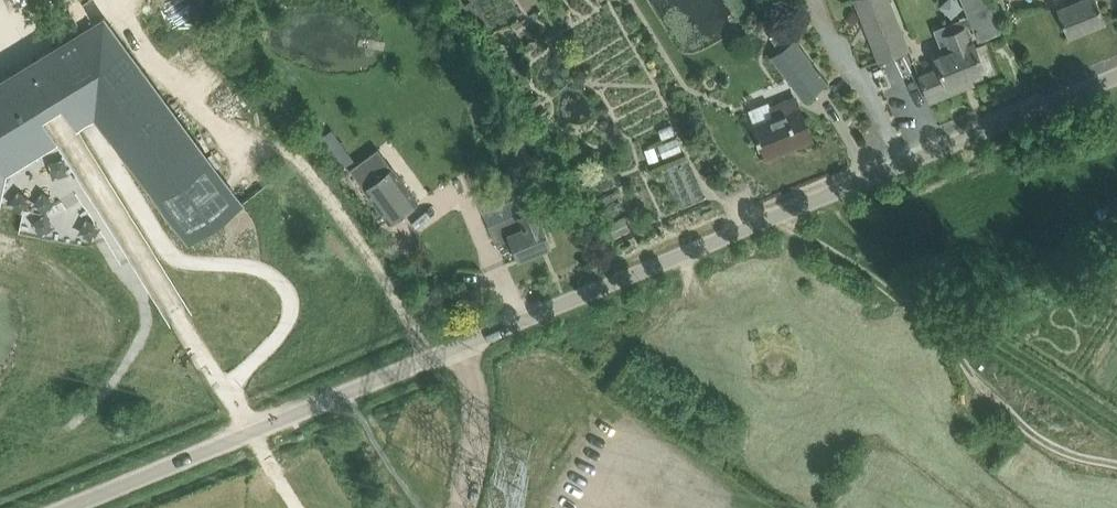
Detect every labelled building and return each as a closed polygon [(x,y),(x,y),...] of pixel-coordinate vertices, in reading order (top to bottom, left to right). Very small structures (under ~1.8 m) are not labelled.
[(879,60),(908,48),(899,25),(889,0),(856,0),(879,60)] [(1060,15),(1068,35),(1106,20),(1097,0),(1073,0),(1057,7),(1060,15)] [(6,170),(56,139),(41,114),(51,108),(62,101),(77,126),(95,116),(189,243),(243,203),(104,16),(35,58),(25,64),(14,71),(0,79),(0,196),(6,170)] [(911,59),(918,75),(922,81),(930,101),(965,87),(961,78),(984,69),(976,49),(973,40),(971,41),(965,26),(945,34),(949,43),(911,59)] [(795,40),(782,50),(772,57),(803,100),(827,83),(795,40)] [(769,105),(774,118),(754,126),(758,135),(756,136),(758,141),(760,140),(766,153),(793,143),(794,146),(812,139),(794,95),(769,105)] [(662,138),(674,133),(670,124),(658,129),(662,138)] [(676,136),(658,144),(664,157),(682,149),(676,136)] [(659,158),(654,146),(645,149),(650,162),(659,158)] [(523,147),(510,156),(517,167),(531,158),(525,150),(523,147)] [(379,148),(350,169),(364,187),(386,218),(390,223),(410,208),(418,202),(392,167),(379,148)] [(519,257),(551,244),(542,224),(555,219),(541,186),(520,195),(527,210),(520,213),(519,211),(488,224),(496,243),(510,237),(519,257)]
